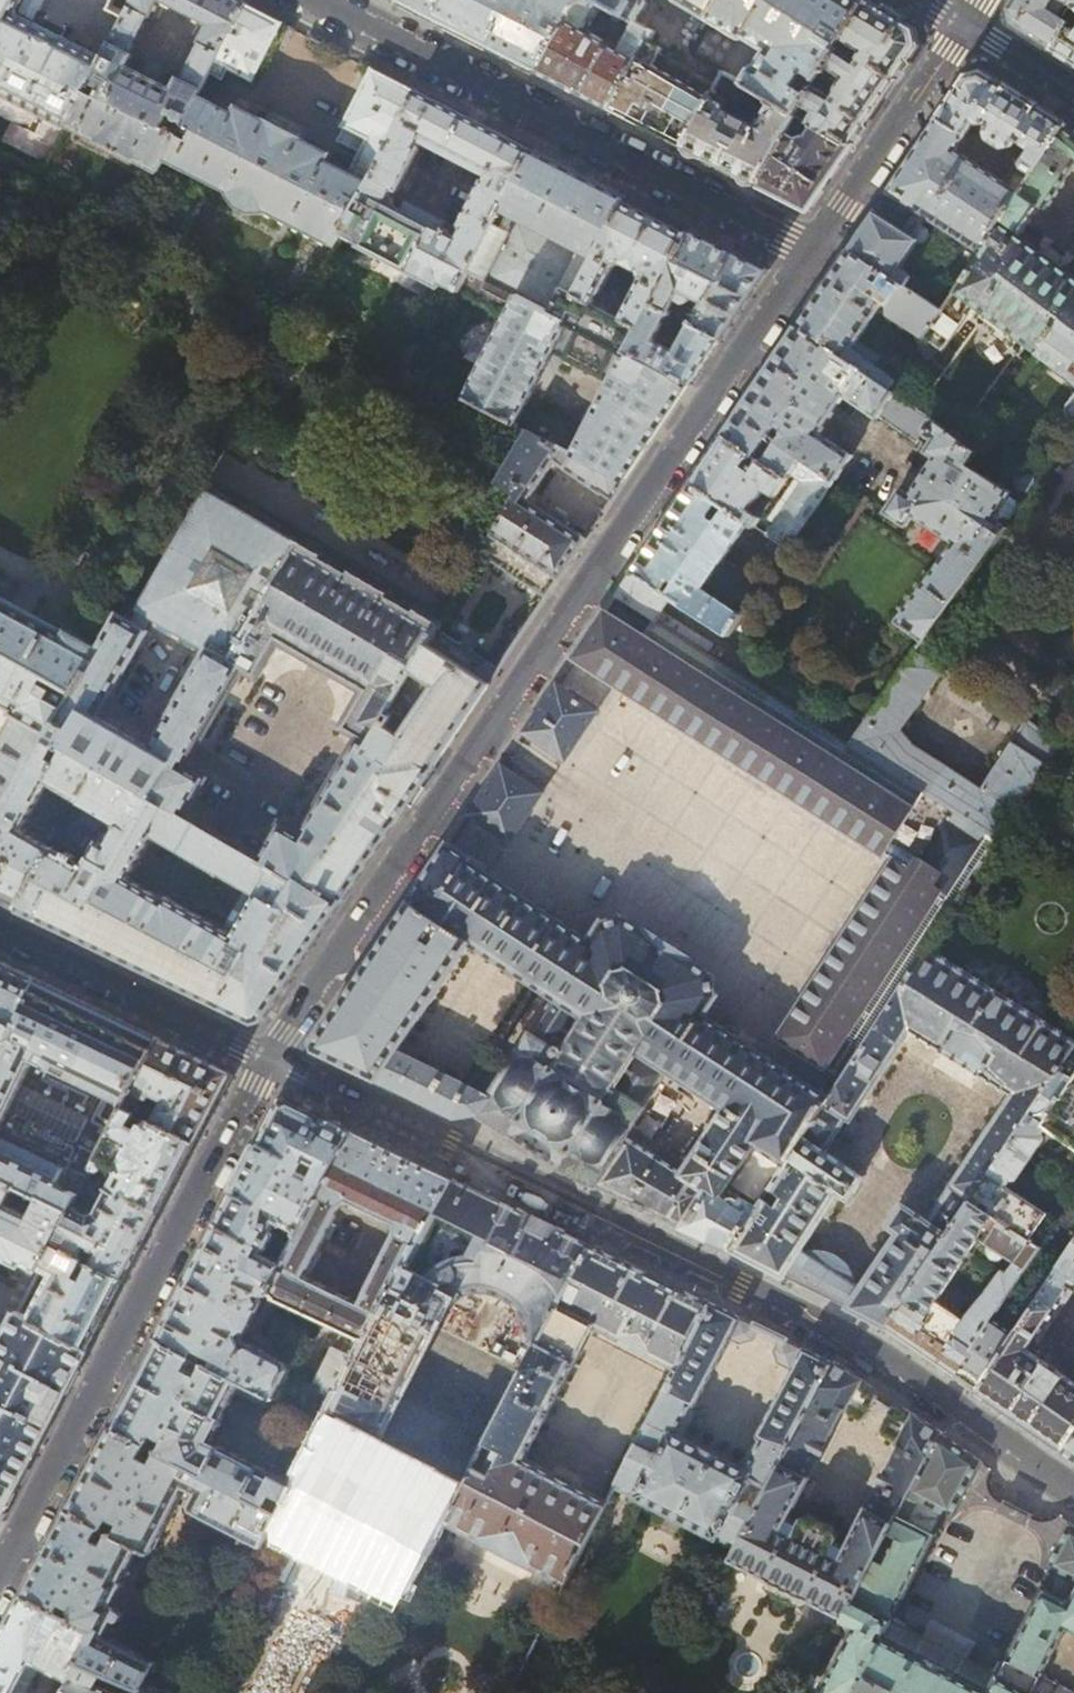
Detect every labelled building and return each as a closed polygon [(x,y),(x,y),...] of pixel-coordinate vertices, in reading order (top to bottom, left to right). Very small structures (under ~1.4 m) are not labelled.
[(0,3),(0,96),(68,130),(69,127),(104,59),(16,14),(23,0),(1,0),(0,3)] [(164,160),(198,94),(210,72),(245,4),(237,0),(134,0),(124,19),(104,59),(69,127),(111,148),(124,154),(142,164),(158,173),(164,160)] [(111,2),(107,10),(124,19),(134,0),(111,0),(111,2)] [(464,34),(490,48),(536,72),(578,0),(396,0),(464,34)] [(582,29),(585,25),(590,28),(605,4),(599,0),(578,0),(536,72),(559,83),(610,109),(649,41),(654,32),(638,22),(632,19),(625,32),(629,34),(620,50),(582,29)] [(605,4),(618,11),(625,15),(632,19),(638,22),(647,6),(648,6),(648,3),(647,1),(646,1),(646,0),(599,0),(605,4)] [(676,2),(677,2),(708,20),(720,0),(675,0),(676,2)] [(869,0),(868,0),(720,0),(708,20),(739,38),(740,40),(741,40),(744,40),(744,39),(766,52),(757,66),(755,65),(753,65),(751,66),(751,68),(742,82),(772,99),(798,115),(804,104),(811,93),(797,85),(804,74),(809,77),(811,74),(819,79),(827,66),(869,0)] [(894,16),(869,0),(827,66),(845,78),(833,97),(815,85),(813,89),(811,93),(804,104),(817,112),(811,122),(818,126),(852,146),(900,74),(919,46),(916,30),(894,16)] [(1009,9),(1013,25),(1027,34),(1053,51),(1067,29),(1070,23),(1073,17),(1073,0),(1015,0),(1009,9)] [(245,4),(210,72),(223,79),(229,69),(253,81),(283,23),(245,4)] [(620,22),(625,15),(618,11),(613,18),(620,22)] [(1070,23),(1067,29),(1053,51),(1073,64),(1073,17),(1070,23)] [(662,48),(649,41),(610,109),(645,127),(684,147),(715,92),(719,86),(660,53),(662,48)] [(344,233),(417,92),(371,68),(342,127),(344,128),(339,138),(338,138),(338,141),(339,142),(340,142),(340,141),(361,152),(351,172),(329,161),(332,154),(237,105),(234,112),(198,94),(164,160),(179,168),(180,167),(204,179),(229,192),(228,195),(236,207),(250,214),(265,214),(267,212),(281,219),(318,237),(318,238),(334,246),(334,244),(341,233),(341,232),(344,233)] [(927,219),(982,256),(983,254),(981,253),(1020,193),(1063,127),(1066,123),(1065,122),(1019,94),(983,71),(967,75),(950,100),(946,106),(923,141),(896,181),(884,198),(866,225),(849,250),(894,278),(918,242),(921,243),(925,241),(928,237),(927,231),(921,227),(927,219)] [(815,85),(818,82),(811,78),(807,85),(813,89),(815,85)] [(531,150),(473,121),(433,100),(417,92),(344,233),(341,232),(341,233),(347,237),(358,242),(362,244),(362,245),(440,285),(441,282),(459,291),(470,270),(495,219),(500,210),(531,150)] [(798,115),(772,99),(756,125),(747,120),(746,121),(736,115),(737,114),(725,107),(729,99),(715,92),(684,147),(722,166),(759,185),(787,134),(793,123),(798,115)] [(809,121),(798,115),(793,123),(804,129),(809,121)] [(1020,193),(981,253),(983,254),(982,256),(957,296),(955,295),(944,311),(925,339),(916,353),(927,360),(932,360),(941,347),(945,350),(967,318),(963,316),(970,307),(1041,356),(1042,355),(1039,352),(1073,305),(1073,276),(1019,236),(1039,206),(1041,208),(1044,207),(1047,209),(1073,169),(1073,118),(1071,115),(1066,123),(1063,127),(1020,193)] [(806,145),(787,134),(759,185),(772,192),(808,210),(809,211),(825,187),(852,146),(818,126),(806,145)] [(576,173),(531,150),(500,210),(519,220),(512,233),(505,230),(507,225),(495,219),(470,270),(552,313),(564,290),(577,297),(626,199),(576,173)] [(638,330),(652,303),(690,231),(656,214),(626,199),(577,297),(638,330)] [(766,270),(725,249),(690,231),(652,303),(669,312),(692,324),(721,339),(742,309),(768,271),(766,270)] [(944,311),(894,278),(849,250),(831,276),(824,287),(797,327),(891,390),(898,379),(876,365),(881,356),(858,341),(867,329),(875,329),(880,320),(877,313),(888,315),(925,339),(944,311)] [(459,291),(499,312),(500,310),(507,314),(464,398),(528,431),(626,481),(659,432),(691,385),(626,352),(638,330),(577,297),(564,290),(552,313),(470,270),(459,291)] [(654,342),(669,312),(652,303),(638,330),(626,352),(691,385),(706,362),(721,339),(692,324),(675,352),(654,342)] [(1039,352),(1042,355),(1041,356),(1073,379),(1073,305),(1039,352)] [(671,597),(757,652),(773,629),(772,625),(747,608),(743,613),(704,588),(747,523),(771,539),(766,547),(767,557),(777,563),(786,550),(788,551),(852,456),(819,433),(845,394),(916,443),(917,440),(930,448),(927,453),(929,455),(930,454),(936,458),(911,496),(904,492),(902,490),(887,512),(909,527),(910,524),(910,523),(915,516),(957,544),(902,616),(928,635),(1007,528),(994,518),(1013,493),(969,466),(978,452),(964,443),(964,442),(910,402),(909,403),(891,390),(797,327),(757,386),(708,460),(691,485),(662,528),(632,572),(671,597)] [(613,501),(626,481),(528,431),(498,485),(514,495),(480,554),(548,597),(574,558),(587,539),(565,523),(569,518),(567,516),(553,507),(549,513),(529,500),(553,461),(564,468),(564,469),(602,496),(604,494),(613,501)] [(324,558),(325,555),(306,544),(300,541),(298,543),(281,533),(238,508),(209,491),(139,610),(151,617),(152,616),(207,649),(150,746),(98,716),(148,628),(121,611),(104,640),(100,648),(47,738),(98,768),(79,800),(80,801),(121,825),(109,847),(101,842),(87,865),(85,863),(83,866),(75,861),(77,857),(69,852),(66,856),(53,848),(52,848),(20,908),(26,911),(43,920),(132,962),(132,964),(136,966),(137,964),(146,968),(157,974),(156,976),(161,978),(162,976),(224,1006),(241,1014),(255,1021),(263,1019),(293,976),(311,948),(353,886),(412,799),(432,769),(489,685),(428,645),(436,630),(441,622),(423,612),(418,609),(416,611),(389,596),(391,593),(378,586),(364,577),(351,570),(349,573),(324,558)] [(41,592),(50,573),(21,560),(12,579),(41,592)] [(626,581),(617,595),(709,653),(714,645),(661,612),(671,597),(632,572),(626,581)] [(47,738),(100,648),(66,629),(64,632),(25,610),(0,597),(0,704),(13,710),(11,713),(12,715),(0,737),(0,820),(47,738)] [(914,791),(611,604),(578,653),(883,842),(914,791)] [(444,635),(436,630),(428,645),(489,685),(498,670),(492,666),(490,670),(486,672),(483,673),(480,672),(444,650),(442,646),(441,643),(441,639),(444,635)] [(865,720),(848,743),(998,838),(1016,811),(1060,744),(1029,720),(1027,719),(983,788),(915,747),(902,731),(953,658),(950,656),(950,657),(925,639),(867,722),(865,720)] [(526,732),(567,759),(607,700),(566,672),(526,732)] [(753,854),(771,825),(626,733),(593,785),(764,893),(778,870),(753,854)] [(47,738),(0,820),(0,899),(20,908),(52,848),(21,829),(48,783),(79,800),(98,768),(47,738)] [(472,811),(511,835),(541,788),(502,764),(472,811)] [(773,1028),(825,1061),(946,874),(895,841),(773,1028)] [(510,886),(497,877),(448,845),(409,902),(471,942),(503,963),(503,964),(504,965),(503,966),(522,979),(523,977),(524,978),(525,977),(554,996),(586,1017),(613,975),(615,973),(616,971),(619,969),(621,969),(624,968),(626,968),(629,969),(631,969),(663,989),(665,992),(666,996),(667,999),(666,1003),(666,1005),(665,1009),(638,1050),(670,1071),(727,1109),(686,1172),(627,1136),(595,1184),(626,1199),(677,1224),(730,1250),(830,1096),(825,1093),(825,1094),(788,1069),(783,1065),(782,1066),(754,1048),(754,1046),(735,1034),(734,1034),(706,1016),(708,1014),(705,1013),(713,1000),(714,1001),(718,994),(716,994),(713,976),(715,974),(710,971),(709,972),(697,964),(698,963),(693,960),(694,959),(679,949),(679,951),(659,938),(660,936),(647,928),(646,929),(642,926),(642,927),(628,919),(629,918),(624,914),(622,917),(605,921),(604,920),(599,927),(600,928),(593,939),(591,937),(589,940),(561,920),(562,919),(542,906),(541,907),(514,890),(515,889),(510,886)] [(471,942),(409,902),(361,974),(314,1044),(315,1050),(375,1079),(456,1118),(478,1115),(489,1097),(398,1050),(416,1024),(417,1024),(432,1002),(431,1002),(471,942)] [(812,1290),(884,1326),(969,1202),(1063,1060),(1073,1044),(1073,1043),(926,949),(854,1059),(830,1096),(730,1250),(812,1290)] [(38,979),(0,961),(0,1013),(3,1015),(0,1022),(0,1057),(38,979)] [(626,968),(624,968),(621,969),(619,969),(616,971),(615,973),(613,975),(586,1017),(554,996),(489,1097),(478,1115),(502,1130),(562,1168),(595,1184),(627,1136),(670,1071),(638,1050),(665,1009),(666,1005),(666,1003),(667,999),(666,996),(665,992),(663,989),(631,969),(629,969),(626,968)] [(38,979),(0,1057),(0,1176),(17,1184),(44,1197),(70,1210),(72,1206),(77,1196),(79,1196),(82,1190),(90,1175),(94,1166),(125,1108),(125,1105),(161,1037),(115,1015),(105,1011),(38,979)] [(196,1055),(161,1037),(125,1105),(125,1108),(135,1113),(146,1118),(149,1113),(143,1110),(152,1094),(165,1101),(154,1122),(197,1143),(214,1111),(215,1108),(232,1075),(232,1073),(196,1055)] [(1063,1060),(969,1202),(1028,1241),(1046,1213),(1004,1187),(1010,1178),(1013,1180),(1016,1179),(1042,1139),(1042,1136),(1039,1134),(1044,1127),(1070,1144),(1070,1145),(1073,1148),(1073,1068),(1063,1060)] [(275,1219),(300,1231),(352,1131),(322,1116),(283,1098),(283,1097),(249,1163),(218,1222),(265,1247),(285,1257),(287,1258),(295,1241),(274,1230),(276,1225),(276,1222),(275,1219)] [(128,1127),(135,1113),(125,1108),(94,1166),(101,1170),(106,1161),(116,1165),(118,1173),(112,1185),(162,1211),(178,1180),(197,1143),(154,1122),(146,1118),(136,1137),(131,1135),(128,1127)] [(285,1257),(282,1264),(262,1253),(265,1247),(218,1222),(192,1272),(158,1337),(276,1397),(326,1423),(408,1266),(435,1212),(452,1179),(451,1179),(402,1155),(352,1131),(300,1231),(295,1241),(287,1258),(285,1257)] [(82,1190),(103,1202),(98,1213),(91,1216),(72,1206),(70,1210),(53,1244),(82,1259),(88,1247),(98,1252),(93,1263),(126,1280),(144,1245),(162,1211),(112,1185),(90,1175),(82,1190)] [(21,1265),(23,1261),(40,1269),(41,1268),(53,1244),(70,1210),(44,1197),(34,1216),(8,1204),(17,1184),(0,1176),(0,1256),(21,1265)] [(453,1177),(452,1179),(435,1212),(491,1239),(479,1261),(470,1262),(457,1266),(441,1274),(434,1279),(408,1266),(326,1423),(296,1483),(281,1512),(278,1518),(283,1519),(318,1536),(317,1538),(320,1539),(323,1547),(327,1552),(332,1556),(342,1562),(351,1564),(357,1563),(363,1561),(367,1563),(367,1562),(407,1582),(414,1586),(441,1535),(474,1470),(469,1468),(468,1469),(456,1463),(456,1461),(452,1459),(451,1460),(403,1435),(403,1434),(399,1432),(398,1433),(385,1426),(386,1425),(383,1424),(381,1423),(432,1323),(434,1324),(445,1302),(450,1304),(450,1305),(454,1307),(456,1306),(455,1304),(456,1301),(458,1298),(461,1298),(464,1299),(469,1296),(475,1294),(482,1293),(483,1289),(487,1288),(491,1290),(491,1293),(503,1295),(508,1298),(515,1303),(517,1301),(519,1301),(521,1301),(524,1303),(524,1306),(524,1308),(522,1311),(525,1317),(528,1325),(529,1330),(530,1330),(531,1331),(532,1335),(530,1342),(529,1342),(529,1345),(532,1347),(533,1346),(537,1349),(590,1244),(544,1222),(453,1177)] [(955,1375),(994,1316),(1039,1247),(1028,1241),(969,1202),(884,1326),(917,1349),(955,1375)] [(93,1263),(82,1259),(53,1244),(41,1268),(52,1274),(29,1318),(90,1348),(107,1315),(126,1280),(93,1263)] [(650,1273),(590,1244),(537,1349),(474,1470),(441,1535),(561,1597),(589,1540),(609,1502),(552,1473),(526,1459),(594,1326),(677,1369),(711,1302),(650,1273)] [(1017,1331),(977,1391),(1016,1417),(1064,1451),(1073,1435),(1073,1383),(1025,1350),(1033,1338),(1039,1342),(1072,1293),(1065,1287),(1072,1276),(1073,1277),(1073,1245),(1017,1331)] [(739,1316),(711,1302),(677,1369),(609,1502),(589,1540),(614,1553),(626,1530),(642,1500),(669,1514),(670,1515),(718,1540),(719,1539),(737,1548),(834,1363),(779,1335),(779,1338),(777,1343),(778,1344),(775,1351),(777,1352),(778,1353),(779,1355),(779,1358),(779,1360),(779,1362),(793,1369),(759,1435),(759,1437),(763,1439),(747,1470),(676,1433),(692,1403),(694,1404),(697,1403),(731,1337),(743,1344),(745,1341),(746,1340),(747,1339),(748,1339),(750,1339),(753,1339),(755,1339),(758,1334),(760,1334),(762,1330),(764,1328),(739,1316)] [(19,1486),(55,1416),(90,1348),(29,1318),(16,1312),(0,1344),(0,1477),(19,1486)] [(1017,1331),(994,1316),(955,1375),(966,1383),(977,1391),(1017,1331)] [(269,1409),(276,1397),(158,1337),(136,1380),(112,1426),(268,1506),(275,1492),(279,1494),(272,1508),(281,1512),(296,1483),(212,1439),(237,1392),(269,1409)] [(900,1447),(868,1509),(867,1508),(847,1547),(837,1542),(839,1536),(836,1528),(812,1515),(805,1517),(799,1523),(790,1517),(843,1410),(846,1412),(847,1411),(858,1418),(858,1419),(863,1420),(865,1419),(868,1416),(866,1415),(878,1396),(870,1391),(872,1386),(835,1361),(834,1363),(737,1548),(732,1559),(769,1578),(768,1579),(780,1585),(807,1600),(808,1599),(845,1618),(894,1523),(940,1433),(941,1431),(904,1407),(901,1411),(893,1407),(883,1428),(882,1432),(884,1435),(885,1436),(889,1438),(898,1444),(897,1446),(900,1447)] [(272,1508),(268,1506),(112,1426),(93,1463),(69,1510),(153,1553),(186,1488),(196,1494),(190,1506),(192,1509),(263,1546),(269,1535),(273,1527),(278,1518),(281,1512),(272,1508)] [(1059,1517),(1053,1521),(1049,1523),(1041,1523),(1034,1521),(1031,1519),(1017,1511),(1003,1504),(1002,1505),(998,1503),(991,1497),(989,1492),(987,1484),(988,1477),(991,1470),(981,1464),(982,1462),(940,1433),(894,1523),(845,1618),(839,1629),(850,1635),(822,1692),(1073,1692),(1073,1527),(1059,1517)] [(1064,1451),(1073,1458),(1073,1435),(1064,1451)] [(6,1511),(19,1486),(0,1477),(0,1508),(6,1511)] [(146,1562),(153,1553),(69,1510),(47,1551),(25,1594),(77,1621),(87,1627),(95,1631),(79,1661),(144,1688),(158,1660),(105,1637),(113,1621),(116,1622),(119,1622),(122,1616),(122,1614),(118,1611),(119,1610),(117,1605),(114,1603),(125,1582),(122,1580),(135,1557),(146,1562)] [(25,1594),(0,1643),(0,1692),(26,1692),(41,1665),(70,1680),(72,1676),(79,1661),(95,1631),(87,1627),(80,1639),(71,1633),(77,1621),(25,1594)] [(72,1676),(70,1680),(63,1692),(115,1692),(72,1676)]
